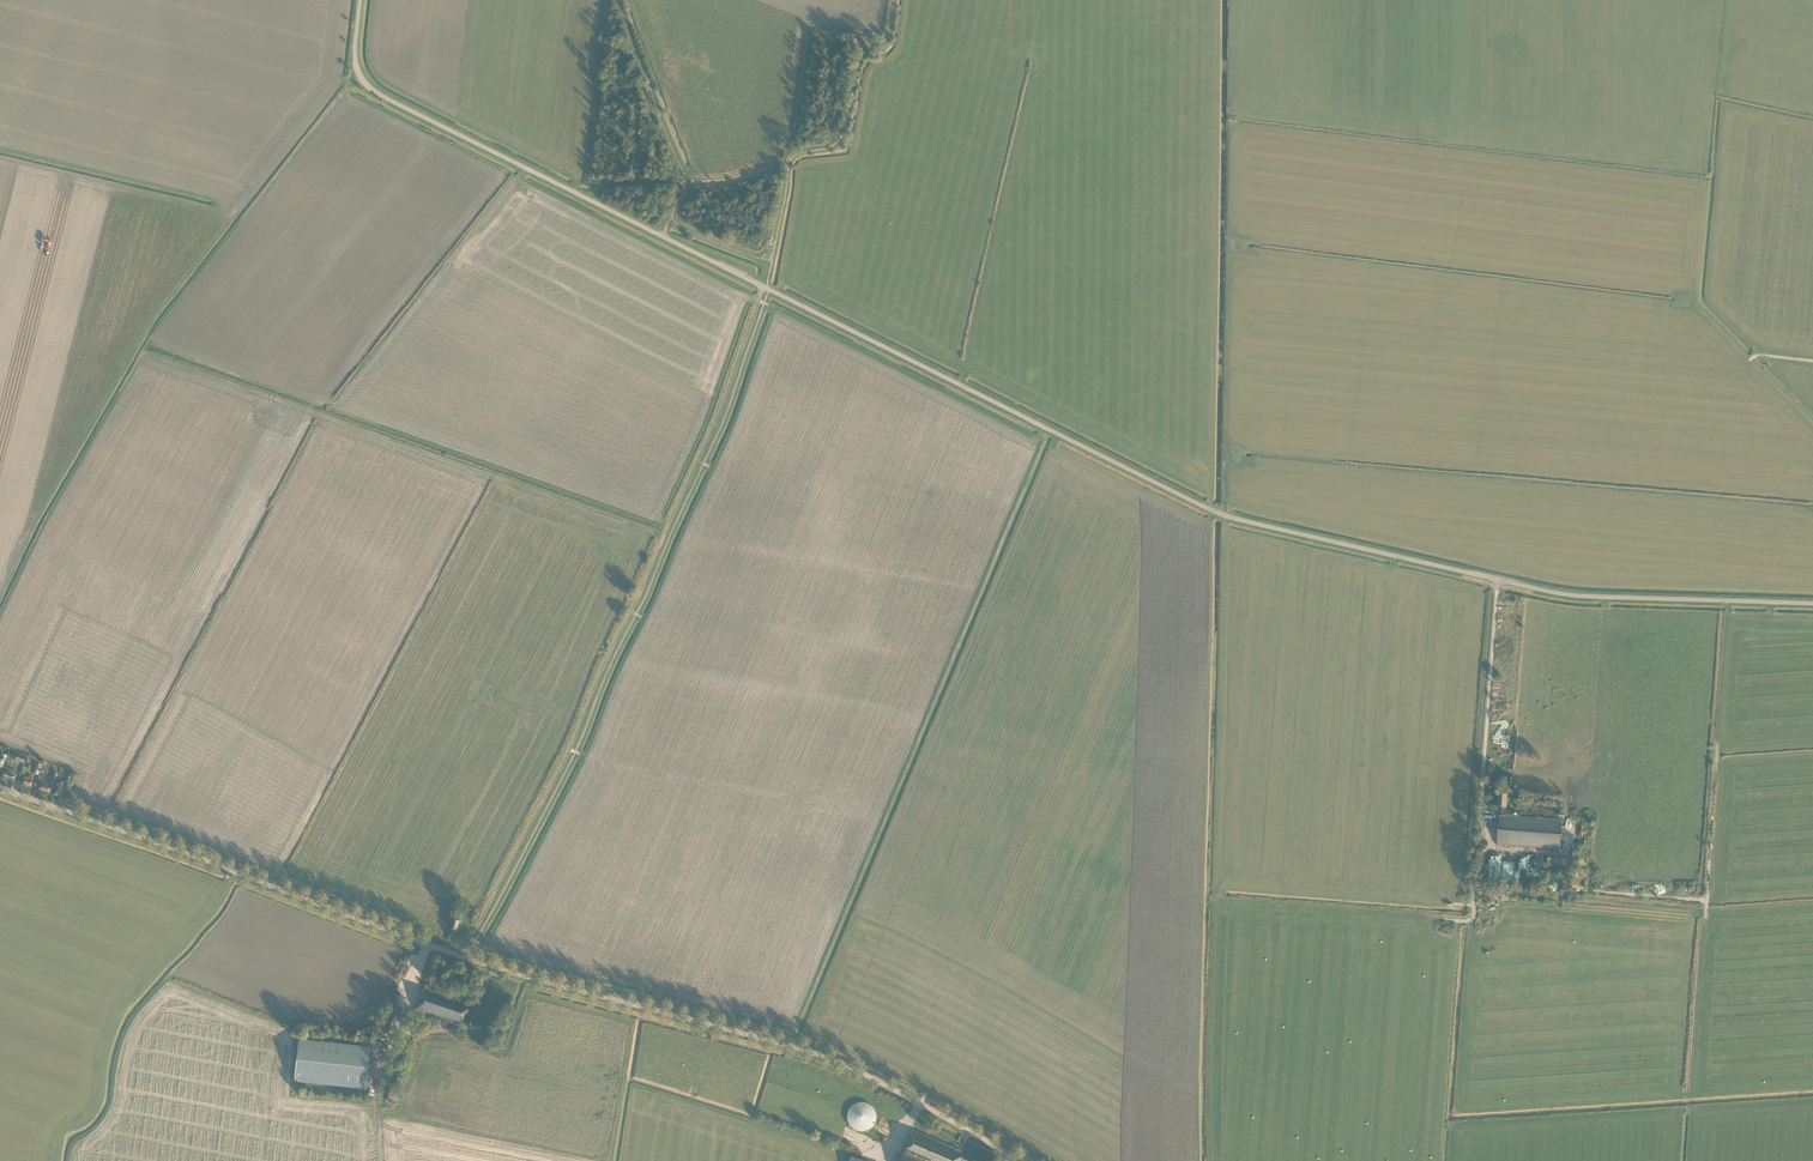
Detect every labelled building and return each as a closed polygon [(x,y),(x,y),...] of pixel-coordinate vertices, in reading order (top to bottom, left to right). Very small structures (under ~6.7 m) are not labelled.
[(17,753),(14,761),(24,764),(27,755),(20,753),(20,754),(17,753)] [(35,763),(32,773),(39,775),(42,765),(35,763)] [(14,781),(16,773),(17,772),(5,767),(4,769),(4,771),(2,777),(14,781)] [(31,787),(34,778),(28,776),(28,777),(24,776),(22,784),(31,787)] [(55,786),(54,790),(52,795),(59,797),(62,788),(64,781),(62,781),(58,779),(55,786)] [(51,789),(54,790),(55,786),(40,781),(37,789),(49,794),(51,789)] [(1497,844),(1555,849),(1560,849),(1562,820),(1510,815),(1510,807),(1506,807),(1507,794),(1498,793),(1497,806),(1502,807),(1501,815),(1499,815),(1497,844)] [(1546,874),(1555,875),(1566,875),(1567,857),(1548,856),(1546,874)] [(1557,876),(1554,875),(1551,876),(1548,877),(1546,879),(1544,882),(1544,885),(1544,888),(1546,891),(1548,894),(1551,895),(1554,895),(1557,895),(1560,894),(1562,891),(1564,888),(1564,885),(1564,882),(1562,879),(1560,877),(1557,876)] [(456,908),(468,913),(469,909),(467,908),(467,907),(462,904),(461,907),(458,905),(456,908)] [(459,921),(460,918),(455,916),(454,920),(453,920),(451,929),(457,930),(459,921)] [(479,1031),(482,1023),(472,1019),(471,1020),(467,1019),(472,1004),(424,988),(416,1011),(459,1025),(459,1024),(464,1026),(465,1024),(469,1026),(469,1028),(479,1031)] [(394,1034),(402,1011),(391,1007),(383,1031),(394,1034)] [(299,1040),(294,1081),(366,1089),(370,1047),(299,1040)] [(858,1131),(862,1131),(865,1131),(869,1129),(872,1127),(874,1124),(876,1120),(876,1116),(876,1113),(874,1109),(872,1106),(869,1104),(865,1102),(862,1102),(858,1102),(854,1104),(851,1106),(849,1109),(847,1113),(847,1116),(847,1120),(849,1124),(851,1127),(854,1129),(858,1131)] [(977,1160),(968,1157),(960,1153),(961,1151),(912,1129),(898,1160),(977,1160)]
